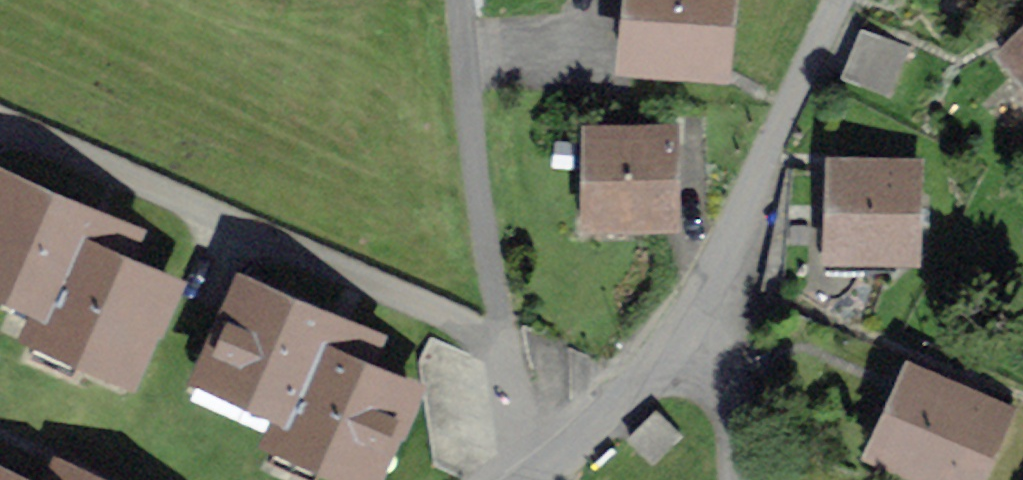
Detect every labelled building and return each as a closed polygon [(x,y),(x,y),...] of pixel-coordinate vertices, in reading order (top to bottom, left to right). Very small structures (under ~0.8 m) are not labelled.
[(627,76),(723,84),(730,0),(633,0),(627,76)] [(1001,61),(1022,83),(1022,40),(1001,61)] [(581,148),(579,242),(678,244),(680,150),(581,148)] [(824,182),(823,270),(915,272),(917,184),(824,182)] [(64,328),(97,257),(109,231),(6,185),(0,198),(0,300),(64,328)] [(180,294),(97,257),(64,328),(51,359),(133,396),(180,294)] [(206,382),(299,426),(331,359),(343,334),(250,290),(206,382)] [(331,359),(299,426),(287,452),(346,479),(382,479),(420,401),(331,359)] [(864,471),(885,479),(976,479),(1004,414),(905,373),(864,471)]
